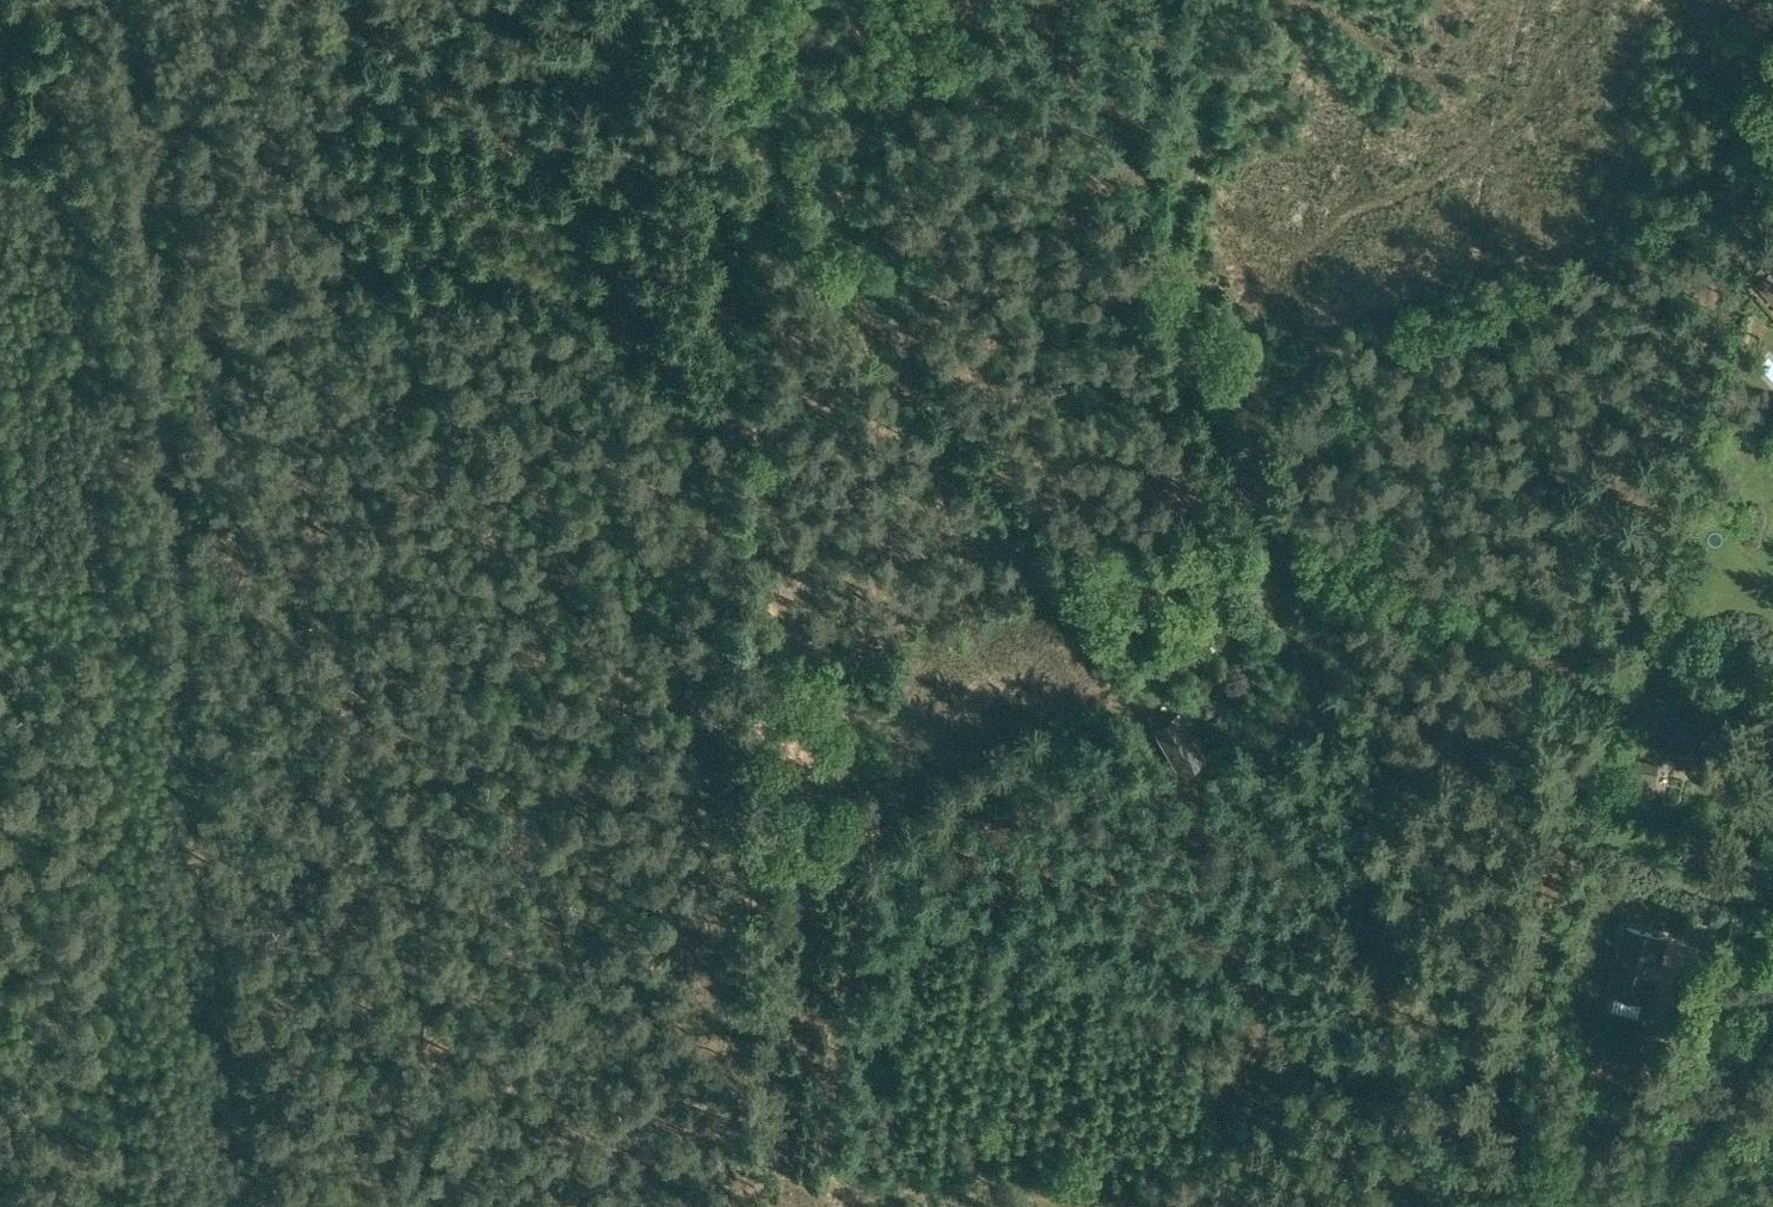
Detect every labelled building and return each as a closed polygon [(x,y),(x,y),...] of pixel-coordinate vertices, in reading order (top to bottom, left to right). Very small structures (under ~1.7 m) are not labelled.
[(1711,710),(1686,711),(1667,745),(1677,764),(1701,764),(1721,729),(1711,710)] [(1191,736),(1175,714),(1152,729),(1178,775),(1207,758),(1199,747),(1202,744),(1195,733),(1191,736)] [(1655,778),(1658,763),(1630,757),(1627,772),(1655,778)] [(1640,788),(1641,820),(1674,819),(1673,786),(1640,788)] [(1702,921),(1696,945),(1710,948),(1716,925),(1702,921)] [(1666,937),(1627,927),(1611,991),(1650,1001),(1666,937)]
